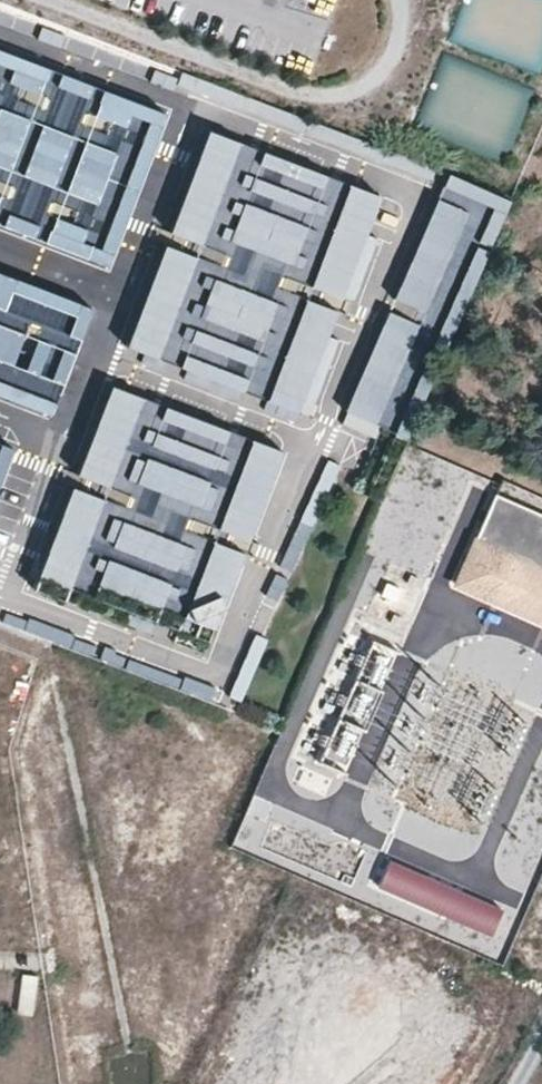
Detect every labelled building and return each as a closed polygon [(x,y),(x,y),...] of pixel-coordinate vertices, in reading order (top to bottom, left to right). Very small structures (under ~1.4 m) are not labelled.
[(0,51),(0,222),(106,263),(164,114),(0,51)] [(396,200),(215,130),(131,347),(313,417),(396,200)] [(454,333),(506,199),(441,175),(390,308),(436,325),(436,326),(454,333)] [(0,273),(0,393),(51,413),(92,308),(0,273)] [(383,312),(336,425),(371,440),(419,327),(383,312)] [(281,454),(113,386),(30,590),(198,658),(281,454)] [(0,437),(0,468),(10,441),(0,437)] [(495,492),(453,586),(541,625),(541,512),(495,492)] [(419,592),(387,579),(378,602),(411,614),(419,592)] [(346,713),(368,720),(392,649),(371,642),(346,713)] [(323,762),(352,769),(363,728),(334,720),(323,762)] [(236,845),(259,852),(273,804),(250,798),(236,845)] [(393,857),(381,884),(488,932),(500,905),(393,857)] [(38,973),(24,971),(18,1010),(33,1012),(38,973)]
